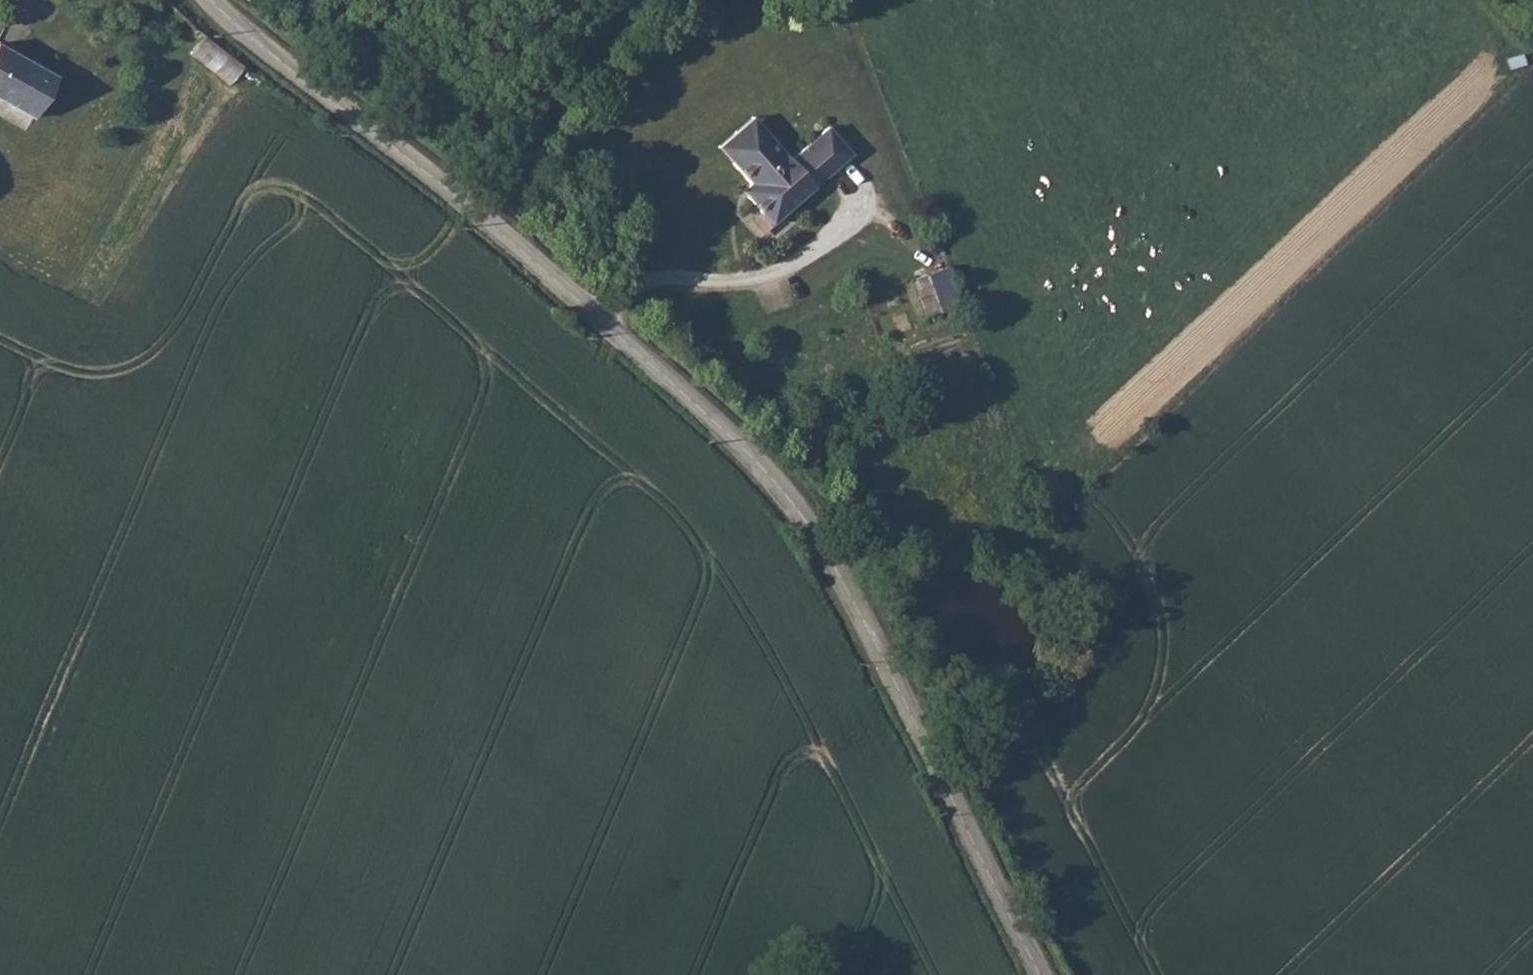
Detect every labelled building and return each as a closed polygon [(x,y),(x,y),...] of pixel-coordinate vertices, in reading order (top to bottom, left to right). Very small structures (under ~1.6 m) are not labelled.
[(33,111),(52,72),(0,43),(0,94),(33,111)] [(853,153),(828,125),(793,155),(756,112),(715,147),(748,186),(743,190),(772,223),(853,153)] [(746,219),(760,234),(770,224),(756,210),(746,219)] [(912,275),(921,314),(962,303),(952,265),(912,275)]
